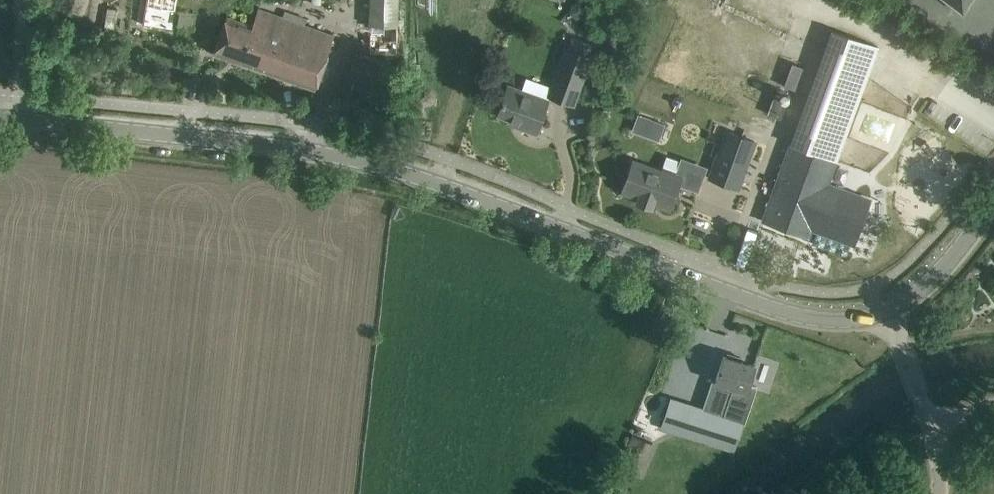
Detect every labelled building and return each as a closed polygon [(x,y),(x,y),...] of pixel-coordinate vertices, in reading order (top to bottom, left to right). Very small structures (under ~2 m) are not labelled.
[(398,0),(370,0),(369,25),(397,26),(398,0)] [(962,11),(971,0),(947,0),(962,11)] [(315,88),(334,36),(274,14),(276,11),(260,5),(252,25),(227,16),(214,52),(315,88)] [(789,143),(761,220),(808,237),(811,230),(827,236),(855,246),(872,200),(844,189),(828,184),(836,161),(878,47),(830,30),(789,143)] [(551,87),(548,96),(573,105),(590,57),(595,45),(572,36),(567,49),(565,48),(551,87)] [(507,85),(504,95),(501,94),(497,96),(494,105),(496,109),(498,110),(497,114),(510,119),(509,123),(536,132),(548,100),(507,85)] [(786,101),(777,98),(771,115),(780,118),(786,101)] [(638,114),(632,131),(645,136),(653,133),(660,135),(664,124),(638,114)] [(726,131),(710,178),(737,187),(754,141),(726,131)] [(629,172),(622,191),(638,197),(636,202),(651,208),(653,202),(669,208),(678,184),(697,190),(703,173),(679,165),(681,160),(667,155),(662,171),(633,161),(629,172)] [(691,402),(682,433),(736,449),(743,423),(746,423),(751,405),(757,386),(748,384),(751,375),(754,365),(739,361),(740,357),(728,353),(727,357),(723,356),(717,375),(716,379),(712,378),(703,405),(691,402)] [(626,461),(620,474),(633,479),(639,466),(643,467),(652,443),(636,437),(631,435),(622,459),(626,461)]
